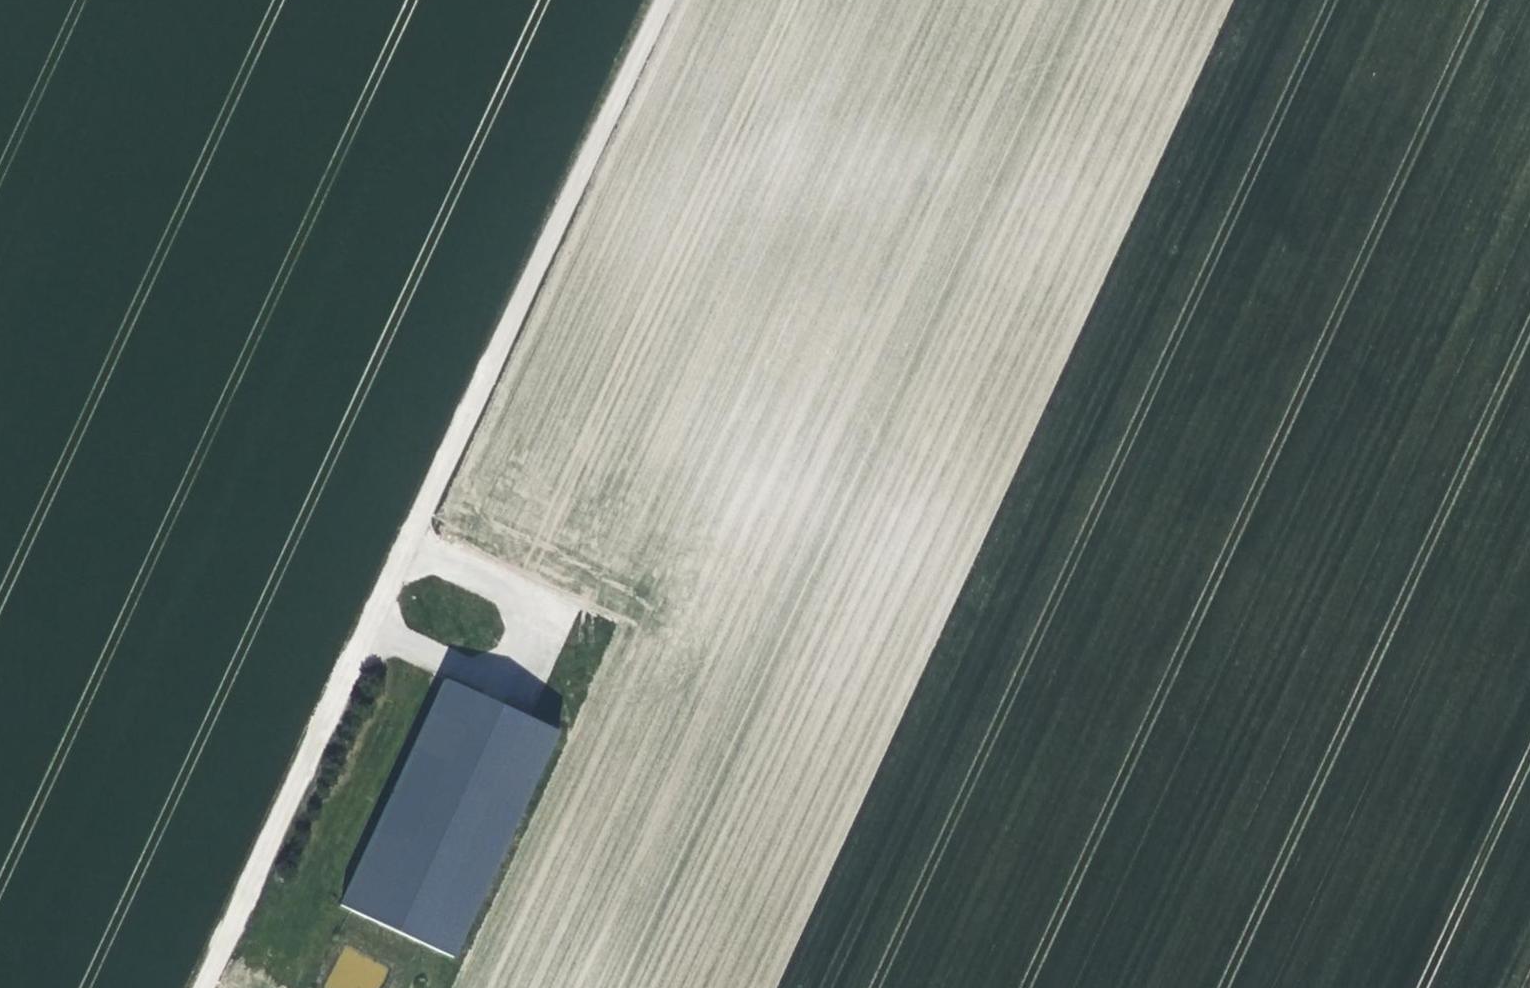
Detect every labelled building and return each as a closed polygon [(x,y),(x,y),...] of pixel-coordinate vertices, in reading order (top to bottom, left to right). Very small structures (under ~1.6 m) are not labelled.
[(549,741),(436,687),(330,915),(444,967),(549,741)] [(388,966),(343,945),(324,987),(378,987),(388,966)]
